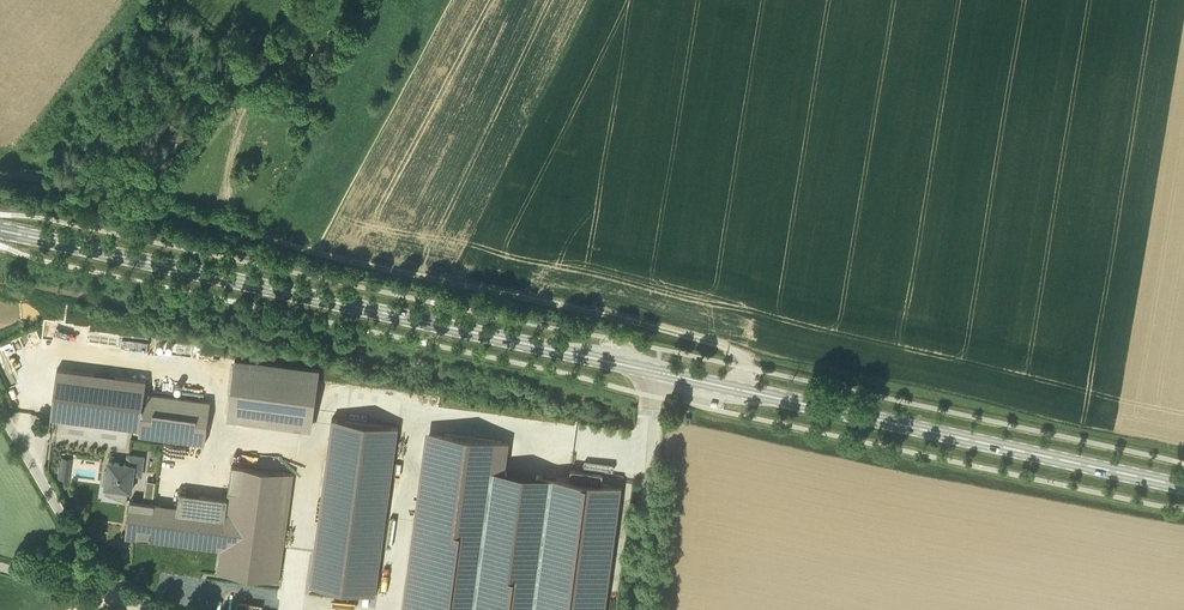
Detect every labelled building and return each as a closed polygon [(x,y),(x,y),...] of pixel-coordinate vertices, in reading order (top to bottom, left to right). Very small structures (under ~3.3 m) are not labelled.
[(235,358),(227,420),(311,431),(320,369),(235,358)] [(146,380),(57,368),(51,417),(140,428),(144,393),(146,380)] [(144,393),(140,428),(139,435),(205,444),(210,401),(144,393)] [(398,426),(332,418),(309,586),(376,595),(398,426)] [(511,441),(459,434),(453,476),(437,474),(430,524),(419,522),(407,609),(606,609),(622,487),(507,472),(511,441)] [(133,476),(143,477),(145,457),(128,454),(127,463),(109,461),(107,470),(105,470),(103,484),(106,484),(105,487),(114,488),(113,495),(127,500),(128,490),(131,491),(133,476)] [(59,456),(56,478),(66,479),(69,457),(59,456)] [(217,574),(279,582),(293,473),(232,465),(227,499),(179,493),(178,507),(130,500),(125,538),(220,551),(217,574)] [(154,496),(144,494),(143,501),(153,503),(154,496)]
